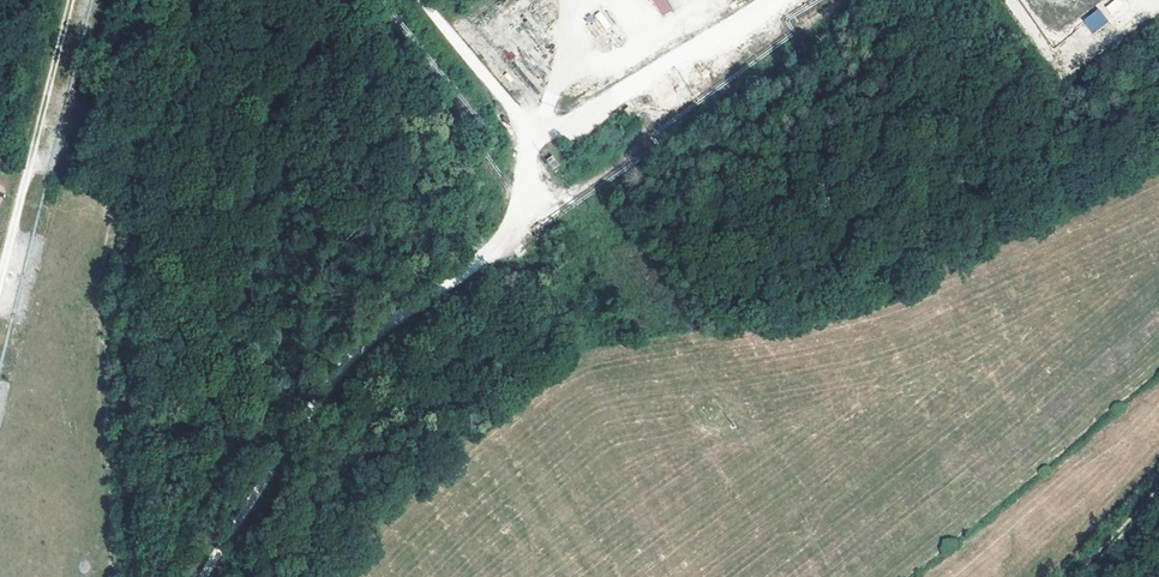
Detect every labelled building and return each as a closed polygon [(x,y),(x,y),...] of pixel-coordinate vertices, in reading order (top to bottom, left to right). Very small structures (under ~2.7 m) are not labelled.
[(671,14),(695,0),(663,0),(671,14)] [(1110,14),(1124,4),(1121,0),(1114,0),(1105,7),(1110,14)] [(1083,20),(1094,34),(1108,23),(1097,9),(1083,20)] [(594,17),(609,30),(614,22),(600,10),(594,17)] [(597,37),(606,31),(597,19),(588,26),(597,37)]
